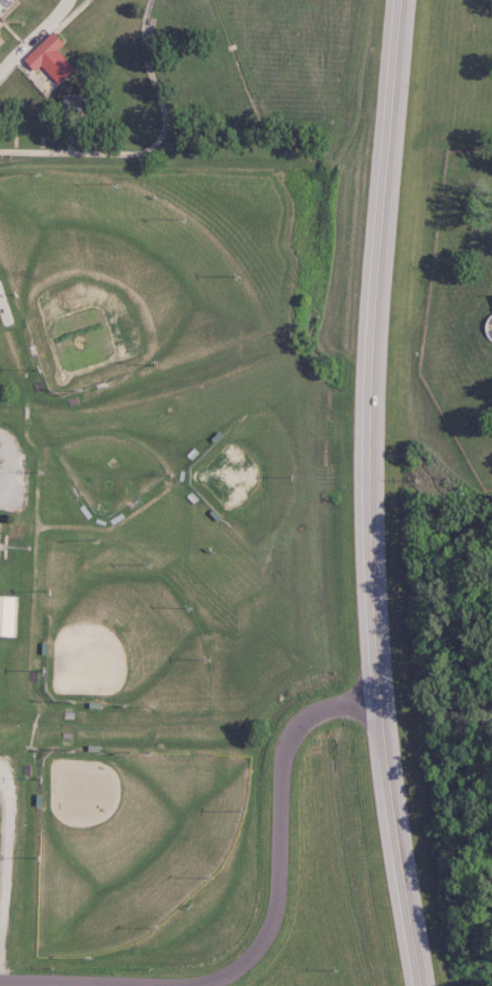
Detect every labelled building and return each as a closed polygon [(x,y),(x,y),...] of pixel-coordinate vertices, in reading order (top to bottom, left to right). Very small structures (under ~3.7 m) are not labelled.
[(39,65),(56,83),(72,68),(55,50),(62,44),(51,32),(21,59),(32,71),(39,65)] [(11,636),(12,596),(0,596),(0,636),(11,636)]
